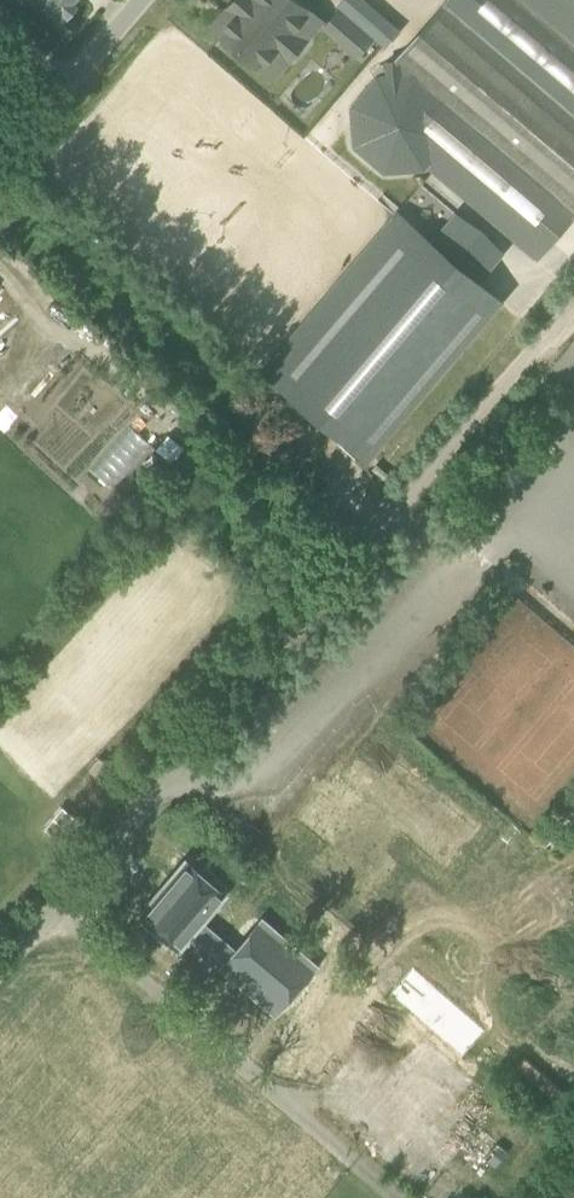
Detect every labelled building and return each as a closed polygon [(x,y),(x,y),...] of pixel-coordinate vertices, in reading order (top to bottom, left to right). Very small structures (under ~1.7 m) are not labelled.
[(60,19),(76,0),(38,0),(60,19)] [(320,19),(298,0),(252,0),(224,32),(273,74),(320,19)] [(401,59),(418,72),(573,206),(573,0),(451,0),(401,59)] [(340,11),(328,25),(357,50),(369,36),(340,11)] [(418,72),(403,74),(401,59),(385,59),(385,74),(377,74),(351,105),(354,145),(385,173),(426,171),(429,166),(536,258),(551,241),(573,214),(573,206),(418,72)] [(505,252),(456,210),(432,237),(397,207),(260,369),(368,458),(505,299),(482,279),(505,252)] [(199,920),(223,891),(186,860),(140,915),(177,947),(191,930),(226,959),(235,949),(199,920)] [(315,966),(260,919),(229,956),(284,1003),(315,966)] [(497,1094),(469,1131),(510,1162),(538,1125),(497,1094)]
